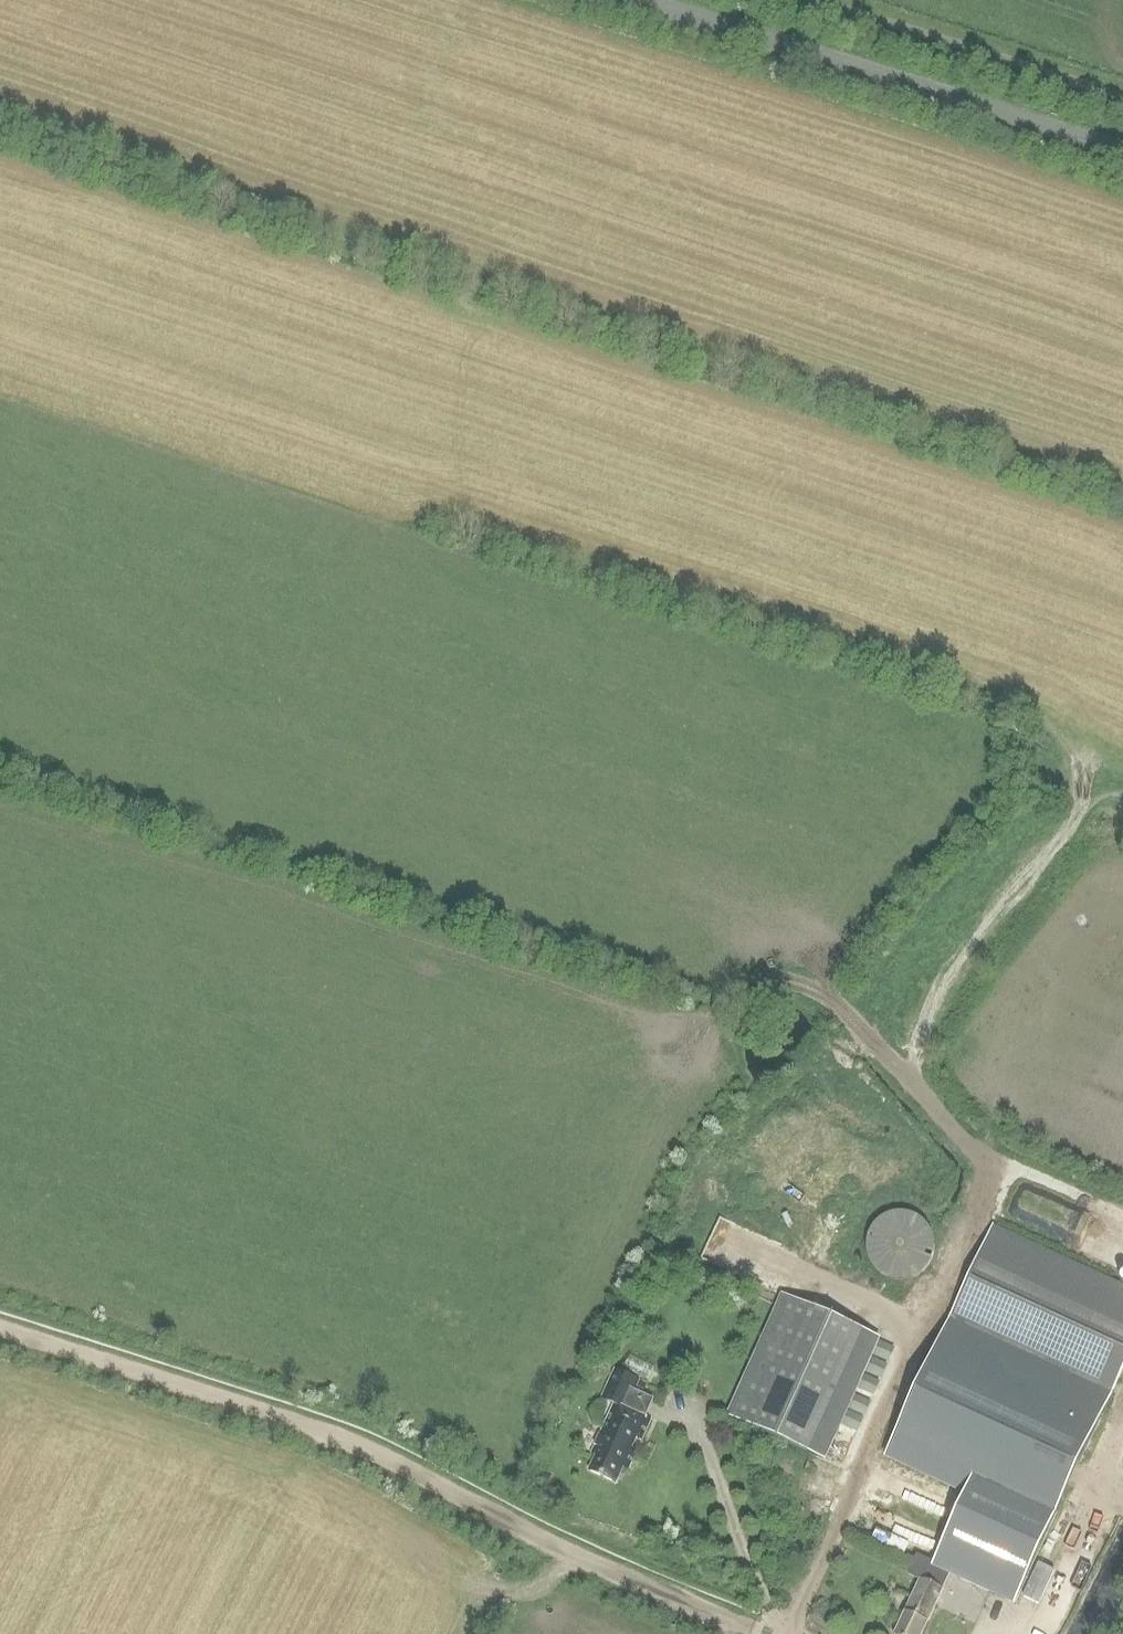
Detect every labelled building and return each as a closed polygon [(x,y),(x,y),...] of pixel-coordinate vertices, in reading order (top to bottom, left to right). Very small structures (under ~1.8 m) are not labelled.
[(900,1282),(907,1282),(913,1280),(919,1277),(925,1273),(930,1267),(933,1261),(936,1254),(937,1247),(936,1239),(934,1233),(931,1228),(927,1222),(921,1217),(914,1213),(908,1211),(901,1210),(893,1211),(886,1213),(881,1216),(875,1221),(870,1227),(867,1232),(865,1238),(864,1246),(865,1253),(867,1260),(871,1267),(875,1272),(881,1277),(886,1280),(892,1281),(900,1282)] [(886,1457),(967,1494),(934,1563),(951,1571),(950,1574),(1014,1603),(1111,1392),(1122,1367),(1122,1287),(993,1227),(950,1318),(886,1457)] [(782,1295),(727,1416),(808,1453),(863,1332),(782,1295)] [(602,1397),(614,1402),(593,1451),(597,1453),(590,1470),(617,1482),(624,1465),(629,1467),(637,1448),(633,1446),(637,1436),(642,1439),(651,1418),(620,1405),(628,1387),(634,1390),(639,1379),(615,1368),(602,1397)] [(895,1633),(922,1633),(950,1574),(951,1571),(934,1563),(917,1556),(909,1574),(920,1579),(895,1633)]
